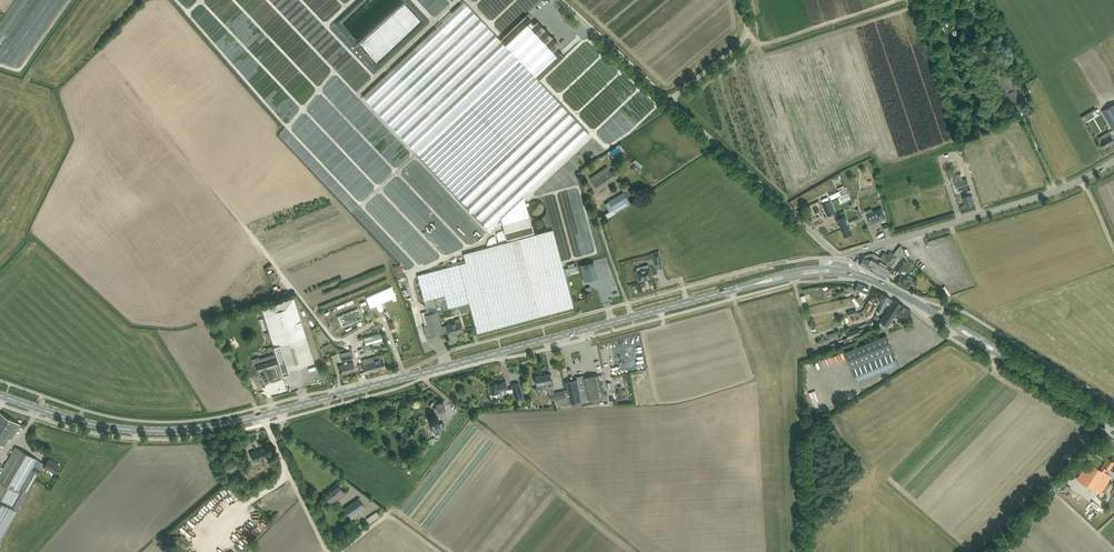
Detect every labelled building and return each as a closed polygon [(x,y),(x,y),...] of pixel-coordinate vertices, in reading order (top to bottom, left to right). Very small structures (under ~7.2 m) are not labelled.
[(465,2),(364,96),(416,151),(516,56),(465,2)] [(526,15),(501,39),(516,56),(539,80),(539,81),(562,59),(561,59),(553,50),(556,47),(559,45),(537,22),(534,24),(526,15)] [(433,134),(416,151),(460,197),(560,103),(539,81),(539,80),(516,56),(433,134)] [(992,76),(997,87),(1000,92),(1006,89),(1012,101),(1019,97),(1016,89),(1019,87),(1010,68),(992,76)] [(560,103),(460,197),(489,228),(501,217),(502,223),(529,216),(524,196),(589,134),(560,103)] [(1110,125),(1113,130),(1113,104),(1102,111),(1110,125)] [(584,119),(596,131),(615,112),(610,107),(600,117),(593,110),(584,119)] [(998,112),(986,117),(988,121),(989,124),(992,123),(993,125),(1003,120),(1000,111),(998,112)] [(1102,143),(1105,148),(1113,142),(1113,139),(1109,131),(1099,137),(1102,143)] [(643,165),(636,160),(634,162),(636,164),(641,168),(643,165)] [(636,167),(636,166),(634,164),(632,168),(639,174),(641,171),(636,167)] [(611,172),(609,169),(607,166),(590,178),(592,181),(598,190),(619,176),(616,171),(615,169),(611,172)] [(958,174),(953,176),(955,182),(958,191),(970,187),(967,178),(961,180),(958,174)] [(841,190),(843,204),(852,202),(850,189),(841,190)] [(964,196),(965,199),(966,205),(974,202),(973,199),(974,199),(972,193),(971,189),(967,190),(969,195),(964,196)] [(623,192),(609,201),(611,205),(616,213),(630,205),(623,192)] [(827,216),(833,213),(836,212),(831,200),(827,201),(822,204),(827,216)] [(546,210),(546,209),(546,208),(546,207),(545,205),(544,205),(544,203),(543,203),(541,202),(539,201),(538,201),(537,201),(536,201),(534,202),(532,203),(531,203),(530,205),(529,207),(529,209),(529,210),(529,212),(530,214),(531,216),(532,216),(534,217),(536,218),(537,218),(538,218),(539,218),(540,218),(541,217),(543,216),(544,216),(544,214),(545,214),(546,212),(546,210)] [(872,208),(865,211),(866,214),(871,224),(886,218),(882,207),(873,211),(872,208)] [(845,211),(834,215),(836,219),(841,229),(844,228),(843,224),(849,222),(848,220),(846,215),(845,211)] [(534,232),(530,216),(529,216),(502,223),(507,240),(534,232)] [(546,226),(546,225),(546,224),(545,224),(545,223),(544,221),(543,221),(542,220),(541,220),(540,220),(540,219),(539,220),(538,220),(537,220),(536,220),(536,221),(535,221),(535,222),(534,222),(534,223),(534,224),(533,224),(533,225),(533,226),(533,227),(534,228),(534,229),(535,230),(535,231),(536,231),(537,232),(538,232),(539,232),(540,232),(541,232),(542,232),(543,231),(544,230),(545,229),(545,228),(546,227),(546,226)] [(850,225),(849,222),(843,224),(844,228),(841,229),(845,236),(853,233),(849,226),(850,225)] [(553,229),(519,238),(463,253),(466,261),(417,274),(427,311),(421,312),(425,325),(423,325),(426,337),(430,335),(430,336),(443,333),(443,332),(445,332),(448,331),(449,336),(454,334),(453,333),(463,330),(461,321),(460,318),(455,319),(455,322),(446,325),(442,326),(438,311),(451,308),(469,303),(477,333),(574,307),(553,229)] [(489,237),(491,240),(500,234),(498,232),(489,237)] [(864,256),(860,264),(869,269),(885,278),(889,271),(892,266),(893,267),(894,267),(901,258),(906,255),(902,248),(901,246),(894,254),(890,251),(888,254),(884,252),(881,257),(873,253),(871,253),(864,256)] [(659,251),(652,253),(655,266),(662,264),(659,251)] [(895,266),(895,267),(901,272),(908,263),(903,259),(895,266)] [(405,276),(400,264),(393,267),(398,279),(405,276)] [(637,270),(636,270),(638,281),(652,277),(650,267),(649,267),(648,264),(636,268),(637,270)] [(576,265),(565,268),(567,276),(571,275),(570,272),(577,270),(576,265)] [(582,269),(578,270),(582,284),(599,279),(595,265),(582,269)] [(275,271),(269,273),(272,280),(278,278),(275,271)] [(907,289),(910,284),(913,278),(908,276),(907,279),(902,276),(900,275),(900,276),(899,279),(896,284),(907,289)] [(858,283),(856,288),(855,291),(867,295),(868,293),(870,287),(858,283)] [(587,293),(583,294),(585,302),(593,300),(591,296),(593,295),(592,291),(591,291),(590,286),(585,288),(587,293)] [(875,300),(879,292),(874,289),(872,294),(870,298),(865,308),(864,308),(862,312),(865,314),(864,315),(867,317),(868,316),(866,314),(871,307),(873,303),(875,300)] [(880,303),(884,294),(879,292),(875,300),(873,303),(871,307),(866,314),(868,316),(870,314),(869,313),(870,311),(875,313),(877,309),(877,310),(879,306),(880,303)] [(879,306),(877,310),(882,312),(885,305),(887,301),(890,296),(884,294),(880,303),(879,306)] [(861,305),(864,302),(860,296),(856,299),(861,305)] [(263,309),(270,331),(265,333),(267,340),(272,338),(275,346),(274,347),(282,373),(289,371),(313,363),(310,354),(311,354),(294,299),(263,309)] [(895,299),(892,304),(881,321),(884,322),(883,324),(883,325),(884,326),(885,325),(886,324),(889,326),(897,313),(906,319),(908,315),(911,311),(902,305),(903,304),(895,299)] [(357,308),(338,318),(343,328),(363,318),(357,308)] [(851,315),(853,322),(861,320),(859,313),(857,313),(851,315)] [(859,328),(846,332),(849,338),(861,334),(859,328)] [(384,345),(382,336),(383,335),(382,334),(381,334),(381,332),(364,337),(366,345),(364,346),(366,354),(373,351),(373,348),(378,347),(381,346),(384,345)] [(858,383),(899,366),(887,335),(845,352),(851,367),(858,383)] [(340,366),(341,369),(342,374),(356,371),(354,365),(353,362),(348,363),(347,360),(351,359),(349,352),(341,354),(343,362),(344,361),(345,364),(340,366)] [(255,358),(251,359),(254,368),(258,367),(259,370),(262,369),(263,372),(263,373),(265,379),(278,376),(277,373),(277,372),(276,369),(275,369),(274,366),(278,364),(276,359),(275,355),(275,354),(260,358),(259,357),(255,358)] [(362,360),(364,368),(366,373),(386,368),(382,354),(362,360)] [(549,394),(550,398),(551,400),(555,399),(556,406),(570,403),(567,390),(554,393),(551,381),(552,381),(550,374),(549,374),(549,372),(542,374),(542,375),(535,377),(537,385),(538,384),(538,386),(535,389),(537,393),(541,391),(543,388),(548,387),(549,394)] [(567,390),(570,403),(603,396),(599,380),(598,375),(584,378),(583,375),(576,377),(577,379),(566,382),(567,390)] [(498,383),(489,385),(490,391),(491,394),(490,394),(491,398),(492,398),(493,398),(497,397),(498,397),(498,396),(497,393),(500,392),(500,391),(505,390),(504,389),(508,388),(507,387),(506,381),(498,384),(498,383)] [(519,383),(512,385),(516,400),(523,398),(519,383)] [(615,399),(623,399),(623,387),(615,387),(615,399)] [(434,408),(436,417),(447,414),(445,406),(444,401),(436,403),(437,407),(434,408)] [(14,427),(17,422),(0,412),(0,413),(0,444),(3,446),(14,427)] [(443,422),(430,426),(432,433),(445,429),(443,422)] [(1,539),(15,514),(35,480),(39,472),(35,469),(36,467),(42,470),(44,467),(55,473),(57,470),(59,465),(49,459),(46,464),(38,460),(38,459),(16,446),(13,451),(0,474),(0,539),(1,539)] [(251,452),(254,461),(268,457),(265,448),(251,452)] [(1101,468),(1108,473),(1110,474),(1112,475),(1113,472),(1110,469),(1113,463),(1113,461),(1108,457),(1101,468)] [(227,463),(222,465),(226,473),(229,471),(230,472),(237,469),(237,468),(236,466),(234,460),(227,463)] [(1086,465),(1077,478),(1101,493),(1108,482),(1103,480),(1108,473),(1101,468),(1089,460),(1086,465)] [(529,479),(534,472),(526,467),(521,474),(529,479)] [(1058,484),(1066,493),(1071,488),(1063,480),(1058,484)] [(332,505),(346,494),(338,483),(324,494),(332,505)] [(366,509),(359,498),(344,508),(352,519),(366,509)] [(260,535),(264,531),(259,526),(255,531),(260,535)] [(174,536),(175,542),(183,540),(181,534),(174,536)]
